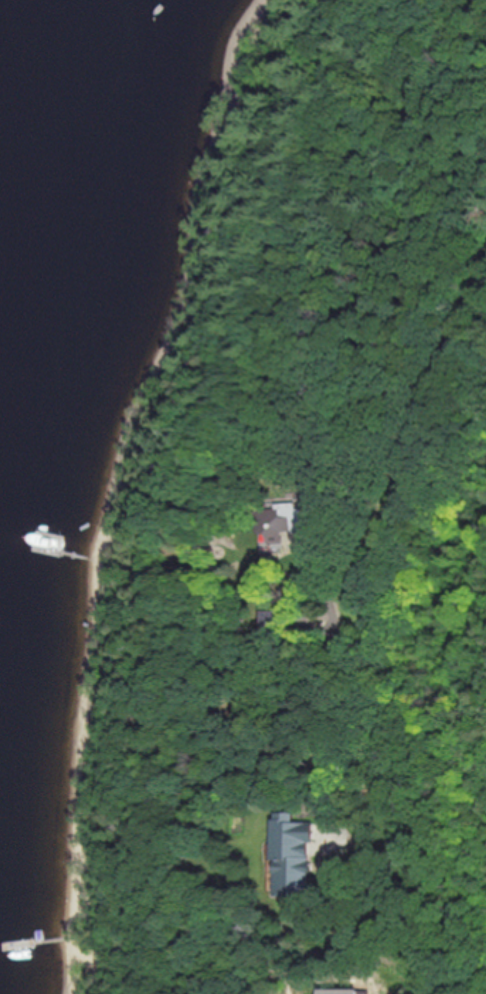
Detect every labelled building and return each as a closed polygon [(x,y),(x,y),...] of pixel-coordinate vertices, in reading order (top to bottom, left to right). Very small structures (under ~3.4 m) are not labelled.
[(305,531),(304,507),(293,508),(293,504),(255,506),(257,552),(281,551),(280,532),(305,531)] [(275,820),(275,896),(311,895),(311,820),(275,820)]
